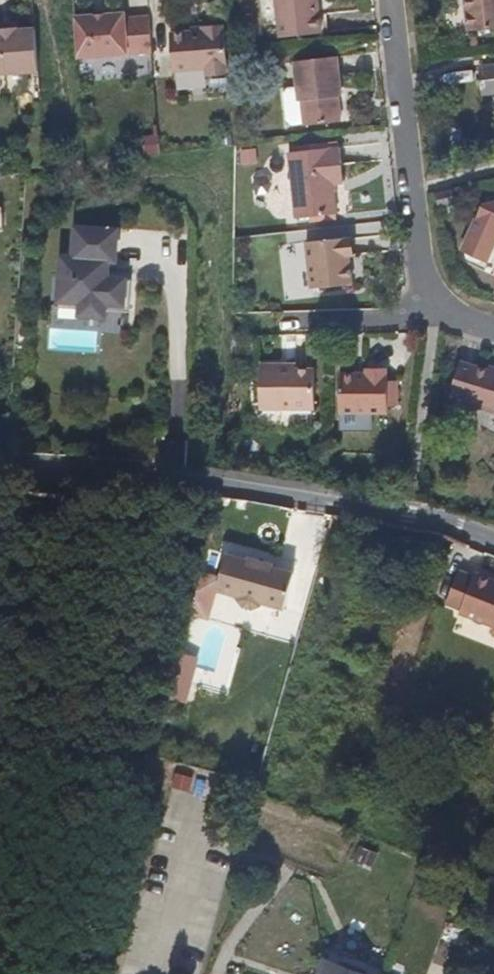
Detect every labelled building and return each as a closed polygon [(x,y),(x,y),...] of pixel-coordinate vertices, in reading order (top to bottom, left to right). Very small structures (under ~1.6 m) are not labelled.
[(321,0),(279,0),(283,37),(324,34),(321,0)] [(469,32),(493,29),(493,0),(466,0),(469,32)] [(125,11),(75,15),(78,56),(153,49),(150,14),(125,17),(125,11)] [(230,56),(226,22),(205,23),(205,28),(172,31),(175,68),(208,65),(209,73),(231,72),(230,56)] [(35,28),(16,29),(16,28),(0,29),(0,74),(39,70),(35,28)] [(305,102),(307,124),(307,125),(344,122),(341,98),(345,97),(341,57),(298,61),(300,88),(301,102),(305,102)] [(487,67),(480,68),(483,97),(493,96),(493,90),(489,90),(487,67)] [(295,125),(307,124),(305,102),(301,102),(300,88),(291,88),(286,93),(289,121),(295,125)] [(147,134),(146,153),(162,154),(163,134),(147,134)] [(345,181),(341,145),(292,150),(298,214),(338,212),(334,182),(345,181)] [(487,255),(493,240),(493,196),(483,199),(462,244),(465,245),(467,250),(479,256),(484,254),(487,255)] [(63,258),(60,302),(81,304),(80,316),(105,318),(105,312),(129,313),(132,282),(106,280),(107,262),(117,263),(119,232),(78,229),(75,258),(63,258)] [(346,270),(351,270),(349,255),(348,239),(307,244),(312,289),(347,285),(346,270)] [(50,328),(49,349),(97,351),(97,330),(50,328)] [(315,363),(296,363),(283,363),(283,357),(261,357),(260,407),(314,408),(315,363)] [(485,371),(458,363),(447,397),(493,412),(493,369),(492,373),(485,371)] [(369,372),(357,372),(340,372),(340,410),(388,411),(388,404),(388,379),(389,375),(386,372),(386,366),(369,366),(369,372)] [(388,379),(388,404),(397,404),(398,379),(388,379)] [(65,490),(13,487),(11,519),(63,521),(65,490)] [(247,562),(225,556),(216,590),(237,596),(236,599),(242,607),(250,609),(259,606),(260,603),(281,610),(287,590),(287,572),(268,567),(269,565),(248,559),(247,562)] [(478,569),(475,573),(461,568),(447,599),(462,605),(461,609),(493,622),(493,576),(478,569)] [(177,772),(173,788),(192,793),(196,777),(177,772)] [(324,963),(319,973),(350,973),(324,963)]
